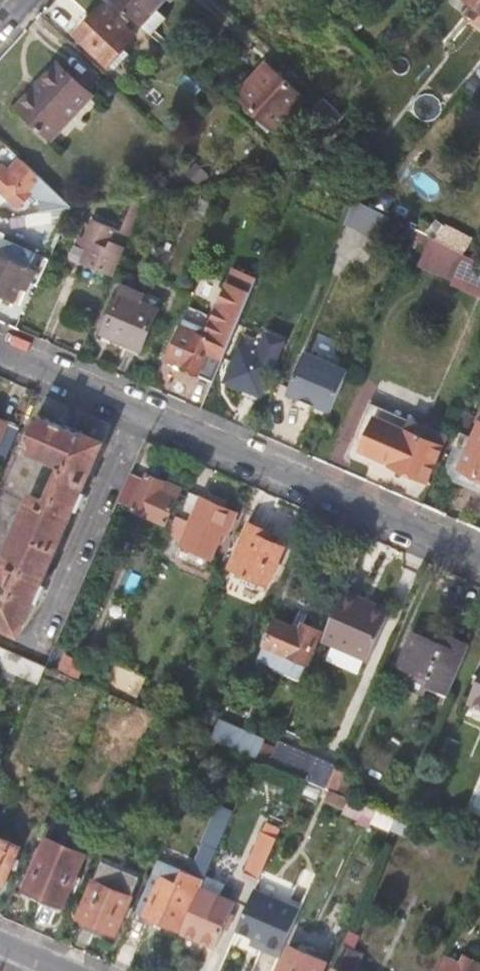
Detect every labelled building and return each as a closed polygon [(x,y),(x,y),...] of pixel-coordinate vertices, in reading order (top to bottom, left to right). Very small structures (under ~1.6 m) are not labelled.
[(153,36),(171,16),(161,7),(167,0),(114,0),(153,36)] [(106,5),(78,36),(116,71),(131,54),(127,49),(139,35),(106,5)] [(48,82),(23,110),(55,138),(94,94),(59,62),(44,78),(48,82)] [(268,66),(241,96),(278,129),(305,99),(268,66)] [(316,110),(336,129),(346,116),(326,99),(316,110)] [(45,179),(22,157),(10,169),(4,163),(0,168),(0,190),(21,209),(35,193),(44,200),(46,211),(76,206),(47,180),(45,179)] [(215,188),(224,192),(227,183),(217,184),(215,188)] [(131,237),(133,238),(151,194),(137,197),(122,231),(100,222),(93,241),(89,239),(80,259),(115,274),(131,237)] [(202,211),(213,216),(220,201),(209,196),(202,211)] [(380,236),(389,215),(369,204),(355,198),(345,222),(380,236)] [(32,225),(70,220),(76,206),(68,208),(38,212),(30,213),(32,225)] [(440,220),(427,234),(433,237),(438,239),(448,227),(440,220)] [(473,237),(449,225),(448,227),(438,239),(466,253),(473,237)] [(418,242),(423,232),(412,226),(406,240),(417,245),(418,242)] [(418,242),(429,246),(433,237),(427,234),(423,232),(418,242)] [(466,253),(438,239),(433,237),(429,246),(421,262),(455,278),(466,253)] [(41,286),(52,262),(0,239),(0,292),(18,300),(25,285),(30,288),(33,283),(41,286)] [(466,253),(455,278),(453,283),(479,295),(479,260),(466,253)] [(213,385),(256,280),(233,270),(208,331),(184,322),(167,364),(181,370),(181,372),(213,385)] [(125,284),(108,325),(132,335),(128,343),(143,349),(163,301),(125,284)] [(106,333),(128,343),(132,335),(108,325),(106,333)] [(242,343),(227,380),(264,395),(286,340),(269,333),(262,351),(242,343)] [(290,394),(331,411),(340,392),(345,380),(349,370),(306,351),(290,394)] [(383,407),(362,454),(429,483),(455,427),(377,393),(373,403),(383,407)] [(42,415),(28,450),(62,466),(47,499),(33,493),(0,569),(0,625),(20,634),(36,597),(41,599),(47,585),(42,583),(75,505),(80,507),(86,494),(81,491),(103,441),(42,415)] [(6,459),(21,426),(0,417),(0,456),(6,459)] [(476,435),(461,468),(479,476),(479,425),(476,435)] [(479,476),(461,468),(476,435),(464,430),(449,463),(457,483),(468,486),(479,476)] [(147,479),(133,472),(120,501),(168,522),(183,486),(150,471),(147,479)] [(204,496),(190,489),(170,536),(183,542),(183,543),(185,544),(180,555),(208,567),(225,530),(231,531),(240,510),(204,495),(204,496)] [(251,521),(232,565),(270,582),(286,544),(268,536),(270,530),(251,521)] [(364,594),(346,586),(327,630),(325,634),(370,654),(389,611),(362,599),(364,594)] [(261,659),(306,679),(325,634),(327,630),(303,620),(300,627),(278,618),(261,659)] [(431,670),(455,681),(471,643),(442,630),(438,639),(417,630),(398,673),(424,684),(431,670)] [(0,642),(0,659),(43,677),(49,663),(0,642)] [(68,651),(61,668),(79,676),(86,659),(68,651)] [(123,677),(111,672),(104,687),(116,693),(123,677)] [(470,700),(479,704),(479,678),(470,700)] [(229,734),(264,749),(270,733),(236,718),(229,734)] [(283,742),(274,762),(305,775),(328,785),(339,760),(323,754),(321,759),(283,742)] [(244,765),(250,751),(236,745),(230,759),(244,765)] [(369,773),(339,760),(328,785),(350,795),(396,815),(404,799),(397,795),(405,777),(373,763),(369,773)] [(325,799),(345,807),(350,795),(331,787),(325,799)] [(372,821),(391,829),(391,827),(396,815),(350,795),(345,807),(343,810),(371,823),(372,821)] [(177,881),(154,870),(137,909),(179,927),(201,876),(206,878),(219,849),(234,811),(219,804),(203,842),(189,871),(183,869),(177,881)] [(410,835),(415,823),(396,815),(391,827),(410,835)] [(268,821),(263,831),(278,837),(282,827),(268,821)] [(246,870),(260,877),(278,837),(263,831),(246,870)] [(6,881),(22,844),(0,834),(0,879),(6,881)] [(48,836),(25,888),(63,905),(87,853),(48,836)] [(104,859),(79,915),(116,931),(141,876),(104,859)] [(243,876),(258,882),(260,877),(246,870),(243,876)] [(237,901),(202,885),(183,931),(217,946),(225,927),(232,912),(237,901)] [(281,955),(301,907),(256,887),(256,888),(238,928),(255,936),(265,940),(263,947),(281,955)] [(347,904),(357,908),(362,896),(352,891),(347,904)] [(238,914),(232,912),(225,927),(231,930),(238,914)] [(348,928),(329,970),(356,970),(364,953),(353,948),(359,933),(348,928)] [(265,940),(255,936),(252,942),(263,947),(265,940)] [(279,970),(323,970),(329,960),(292,943),(279,970)] [(445,953),(438,970),(479,970),(479,956),(467,951),(463,960),(445,953)]
